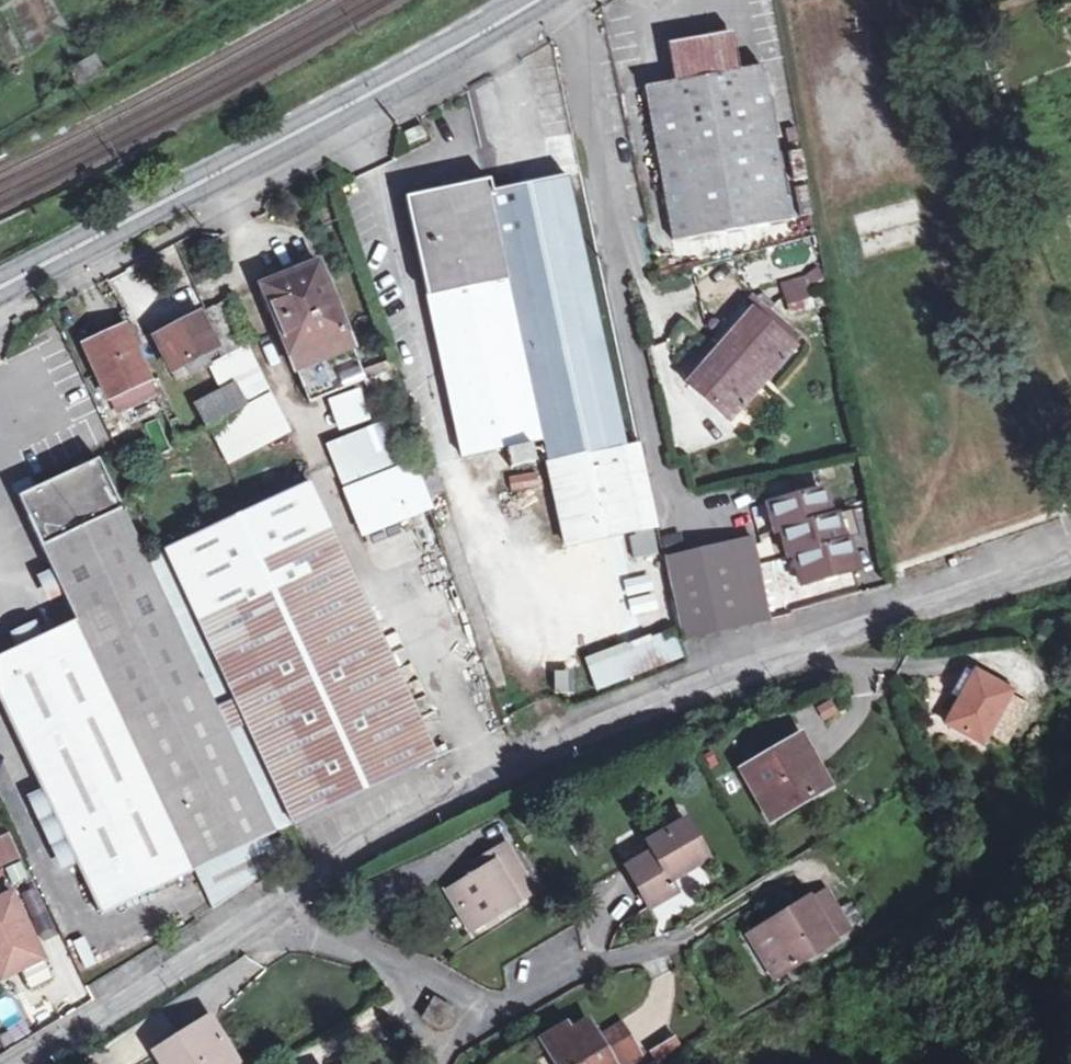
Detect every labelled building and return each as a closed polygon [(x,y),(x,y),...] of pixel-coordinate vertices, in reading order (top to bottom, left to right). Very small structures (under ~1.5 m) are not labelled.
[(668,51),(670,60),(674,82),(644,87),(670,241),(789,220),(762,67),(738,71),(732,39),(668,51)] [(66,52),(76,68),(66,74),(73,86),(96,72),(79,44),(66,52)] [(641,65),(644,87),(674,82),(670,60),(641,65)] [(493,193),(544,439),(549,464),(624,449),(594,312),(589,289),(583,256),(577,229),(567,176),(493,193)] [(544,439),(493,193),(490,182),(406,201),(463,458),(544,439)] [(365,381),(361,371),(318,264),(263,287),(309,403),(365,381)] [(778,284),(789,316),(814,308),(803,276),(778,284)] [(751,297),(716,337),(724,345),(688,386),(728,422),(801,340),(751,297)] [(221,358),(246,346),(224,301),(153,337),(172,373),(185,367),(190,377),(209,368),(219,389),(193,402),(204,423),(244,405),(221,358)] [(124,329),(133,348),(139,345),(125,316),(120,318),(124,329)] [(148,381),(133,348),(124,329),(86,346),(110,398),(148,381)] [(680,378),(688,386),(724,345),(716,337),(680,378)] [(221,358),(244,405),(269,393),(246,346),(221,358)] [(395,359),(370,367),(374,378),(398,369),(395,359)] [(370,367),(361,371),(365,381),(374,378),(370,367)] [(155,377),(148,381),(159,408),(166,422),(176,418),(155,377)] [(329,400),(341,433),(374,422),(363,389),(329,400)] [(269,393),(244,405),(204,423),(225,466),(289,434),(269,393)] [(395,418),(327,445),(346,490),(413,464),(395,418)] [(186,436),(177,440),(181,450),(190,446),(186,436)] [(507,450),(510,468),(536,463),(532,446),(507,450)] [(624,449),(549,464),(567,547),(655,529),(637,446),(624,449)] [(145,559),(98,462),(18,500),(77,624),(0,660),(0,703),(99,915),(193,871),(211,911),(280,864),(268,838),(293,826),(292,825),(177,578),(164,551),(145,559)] [(429,508),(413,464),(346,490),(361,532),(429,508)] [(535,471),(505,477),(509,493),(539,487),(535,471)] [(307,484),(164,551),(177,578),(292,825),(435,758),(307,484)] [(771,503),(775,519),(781,518),(784,529),(829,517),(822,490),(771,503)] [(429,508),(361,532),(379,575),(444,552),(429,508)] [(829,517),(784,529),(788,544),(793,543),(796,554),(841,542),(834,515),(829,517)] [(781,518),(775,519),(778,530),(784,529),(781,518)] [(752,539),(736,542),(741,569),(758,565),(752,539)] [(847,541),(841,542),(796,554),(797,556),(801,570),(806,568),(809,581),(854,570),(847,541)] [(661,547),(664,558),(686,554),(683,542),(661,547)] [(736,542),(686,554),(664,558),(678,624),(682,640),(753,623),(741,569),(736,542)] [(793,543),(788,544),(791,555),(796,554),(793,543)] [(758,565),(741,569),(753,623),(769,620),(758,565)] [(806,568),(801,570),(804,583),(809,581),(806,568)] [(557,671),(571,707),(648,676),(686,661),(682,640),(678,624),(635,641),(557,671)] [(974,674),(970,681),(958,704),(947,723),(983,743),(1011,693),(974,674)] [(948,699),(958,704),(970,681),(962,676),(948,699)] [(800,738),(781,748),(785,753),(746,777),(772,821),(829,787),(800,738)] [(743,771),(746,777),(785,753),(781,748),(743,771)] [(628,870),(650,908),(677,893),(670,882),(707,860),(686,823),(649,844),(655,853),(628,870)] [(282,836),(270,841),(279,861),(291,856),(282,836)] [(16,859),(9,841),(0,844),(0,866),(16,859)] [(492,866),(475,875),(448,891),(471,929),(482,923),(496,915),(534,892),(507,846),(487,857),(492,866)] [(470,866),(475,875),(492,866),(487,857),(470,866)] [(13,891),(3,868),(0,870),(0,897),(13,891)] [(11,955),(19,971),(28,991),(52,980),(11,894),(0,899),(0,960),(11,955)] [(810,900),(766,926),(772,936),(755,946),(774,977),(850,933),(827,895),(812,903),(810,900)] [(496,915),(482,923),(487,933),(502,925),(496,915)] [(750,937),(755,946),(772,936),(766,926),(750,937)] [(85,938),(72,944),(85,969),(97,963),(85,938)] [(0,960),(0,980),(19,971),(11,955),(0,960)] [(225,1040),(211,1019),(156,1052),(163,1063),(228,1063),(216,1045),(225,1040)] [(553,1036),(557,1041),(548,1047),(557,1063),(634,1063),(642,1059),(631,1038),(606,1052),(598,1038),(590,1024),(574,1033),(570,1027),(553,1036)] [(622,1025),(598,1038),(606,1052),(631,1038),(622,1025)] [(686,1051),(673,1033),(647,1050),(656,1063),(667,1063),(686,1051)] [(545,1041),(548,1047),(557,1041),(553,1036),(545,1041)] [(225,1040),(216,1045),(228,1063),(237,1063),(238,1063),(225,1040)]
